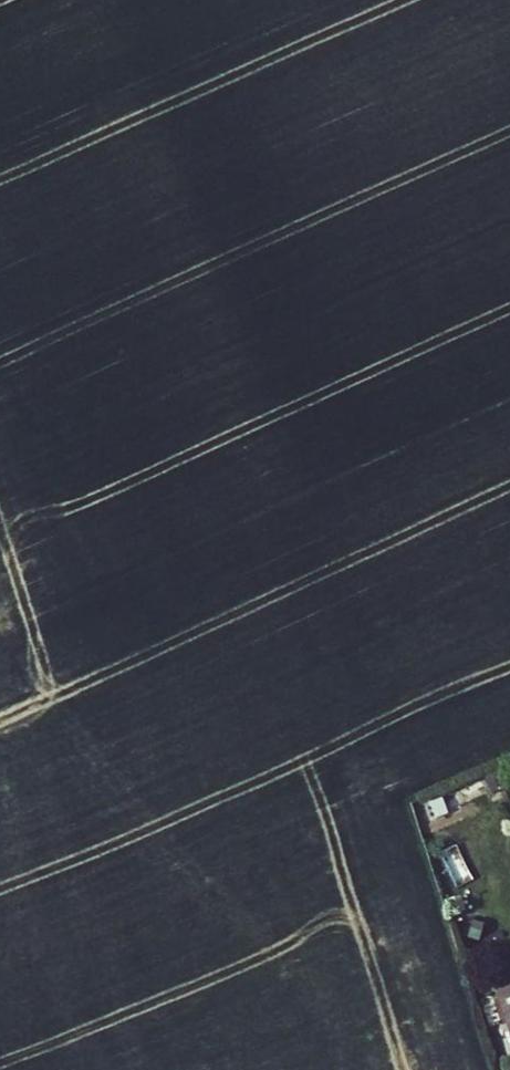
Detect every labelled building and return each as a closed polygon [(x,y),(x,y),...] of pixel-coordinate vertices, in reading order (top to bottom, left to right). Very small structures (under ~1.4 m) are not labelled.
[(490,973),(500,1010),(504,1009),(509,1030),(509,967),(490,973)]
